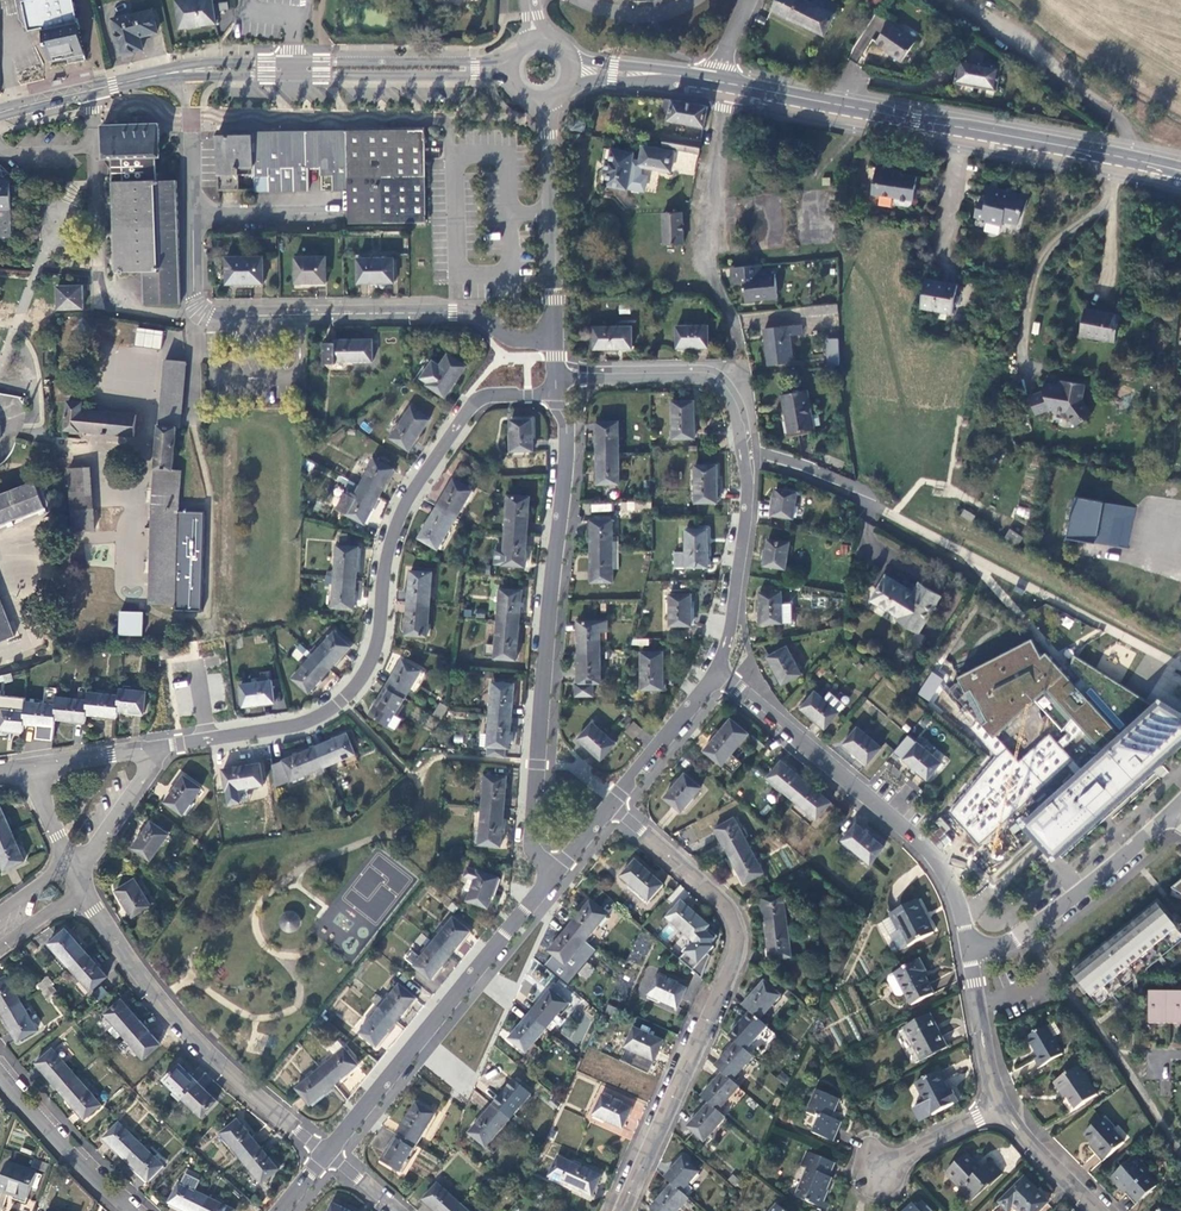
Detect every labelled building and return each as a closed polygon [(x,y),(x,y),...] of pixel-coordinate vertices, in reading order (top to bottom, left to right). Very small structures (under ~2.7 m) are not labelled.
[(86,59),(85,54),(78,24),(73,0),(29,0),(22,1),(29,31),(41,29),(42,32),(49,62),(73,57),(74,62),(86,59)] [(181,28),(216,23),(213,0),(177,0),(181,28)] [(808,0),(775,0),(770,10),(824,36),(840,5),(830,0),(813,0),(812,2),(808,0)] [(151,11),(113,20),(121,55),(141,50),(138,36),(156,32),(151,11)] [(758,16),(756,22),(763,25),(766,19),(758,16)] [(913,41),(887,23),(874,43),(889,52),(888,55),(899,62),(913,41)] [(996,65),(956,58),(952,82),(994,88),(996,65)] [(668,120),(705,127),(709,107),(672,100),(664,99),(663,99),(662,99),(660,115),(669,116),(668,120)] [(117,154),(155,153),(160,153),(159,126),(159,124),(153,124),(147,124),(147,123),(145,120),(139,120),(139,117),(136,117),(132,117),(132,120),(126,121),(124,124),(124,125),(116,125),(102,126),(103,155),(117,154)] [(347,132),(348,191),(349,224),(426,222),(424,131),(347,132)] [(334,177),(334,191),(348,191),(347,132),(254,133),(255,174),(255,192),(309,191),(309,168),(321,168),(322,177),(334,177)] [(218,137),(219,190),(238,190),(238,174),(255,174),(254,133),(218,134),(218,137)] [(675,151),(699,155),(702,142),(666,136),(663,149),(675,151)] [(663,149),(644,144),(641,161),(632,160),(626,188),(645,191),(647,176),(641,175),(643,166),(671,172),(675,151),(663,149)] [(734,156),(754,157),(754,152),(750,151),(751,149),(735,148),(734,156)] [(632,160),(633,153),(614,150),(612,160),(609,160),(607,173),(609,174),(607,185),(626,188),(632,160)] [(155,153),(117,154),(117,155),(117,169),(113,169),(113,180),(116,273),(142,272),(143,306),(181,305),(180,272),(177,181),(157,181),(157,180),(156,180),(155,153)] [(879,160),(878,165),(890,168),(892,162),(879,160)] [(878,165),(872,164),(870,180),(874,180),(874,182),(875,182),(877,182),(875,192),(891,195),(891,199),(893,202),(905,204),(909,202),(909,198),(910,198),(913,175),(897,172),(898,169),(890,168),(878,165)] [(2,236),(12,236),(11,209),(11,202),(11,182),(0,183),(0,209),(1,209),(2,236)] [(982,218),(982,221),(999,224),(1000,220),(1015,223),(1018,208),(1021,208),(1024,194),(984,186),(982,197),(983,197),(982,204),(974,202),(972,216),(982,218)] [(681,213),(663,214),(664,245),(684,244),(681,213)] [(326,257),(296,258),(296,284),(327,284),(326,257)] [(263,258),(227,258),(227,285),(263,284),(263,258)] [(394,259),(359,260),(360,283),(394,282),(394,259)] [(760,265),(730,268),(732,283),(743,283),(745,301),(777,298),(775,275),(761,276),(760,265)] [(956,283),(924,278),(919,307),(950,312),(956,283)] [(83,286),(58,287),(59,300),(59,310),(84,309),(83,286)] [(836,304),(802,308),(803,316),(839,313),(839,304),(836,304)] [(1084,309),(1080,336),(1113,343),(1118,316),(1084,309)] [(3,393),(22,395),(35,327),(24,325),(0,320),(0,393),(3,393)] [(119,322),(118,329),(131,331),(132,324),(119,322)] [(800,326),(764,330),(768,366),(793,363),(790,335),(801,334),(800,326)] [(708,327),(676,327),(676,348),(708,347),(708,327)] [(161,349),(162,330),(136,328),(134,346),(161,349)] [(632,328),(594,329),(594,349),(632,348),(632,328)] [(335,344),(325,343),(324,365),(335,365),(335,362),(372,362),(372,340),(335,341),(335,344)] [(829,367),(839,366),(839,341),(829,340),(829,367)] [(447,397),(467,368),(448,355),(441,366),(434,362),(423,379),(429,383),(428,385),(447,397)] [(166,361),(160,427),(176,429),(180,429),(180,423),(186,363),(166,361)] [(1079,401),(1082,384),(1058,380),(1057,385),(1042,382),(1041,390),(1027,394),(1034,412),(1047,408),(1064,411),(1074,425),(1089,414),(1079,401)] [(810,390),(784,395),(791,434),(816,429),(816,427),(814,415),(810,390)] [(66,430),(134,437),(136,417),(83,410),(84,403),(69,401),(66,430)] [(694,401),(672,402),(672,438),(695,438),(694,401)] [(410,450),(431,420),(413,408),(392,439),(410,450)] [(820,414),(814,415),(816,427),(822,426),(820,414)] [(532,418),(510,419),(511,450),(533,450),(532,418)] [(3,463),(7,460),(10,455),(13,451),(16,445),(17,440),(18,432),(19,424),(8,420),(4,443),(0,448),(0,466),(3,463)] [(597,423),(597,454),(618,454),(618,422),(597,423)] [(160,427),(156,468),(173,470),(176,429),(160,427)] [(618,454),(597,454),(597,484),(619,484),(618,454)] [(361,487),(380,497),(395,469),(375,459),(361,487)] [(717,465),(695,466),(696,502),(717,502),(717,465)] [(156,468),(152,505),(150,604),(177,605),(180,498),(182,471),(173,470),(156,468)] [(69,470),(73,532),(95,530),(91,469),(69,470)] [(454,479),(438,506),(456,517),(472,490),(454,479)] [(361,487),(349,481),(347,486),(358,492),(355,499),(347,495),(338,509),(365,524),(380,497),(361,487)] [(45,508),(35,482),(0,496),(0,525),(45,508)] [(798,492),(776,490),(772,515),(793,518),(798,492)] [(506,532),(527,533),(530,496),(509,495),(506,532)] [(1066,537),(1094,542),(1095,542),(1102,501),(1074,496),(1066,537)] [(1134,507),(1102,501),(1095,542),(1127,547),(1134,507)] [(612,504),(590,504),(590,512),(612,512),(612,504)] [(456,517),(438,506),(419,537),(438,548),(456,517)] [(591,520),(591,552),(613,552),(613,520),(591,520)] [(677,567),(686,567),(708,567),(708,529),(686,530),(686,551),(677,551),(677,567)] [(1018,546),(1022,536),(1008,529),(1004,539),(1018,546)] [(524,566),(527,533),(506,532),(504,564),(524,566)] [(789,542),(769,539),(765,565),(785,568),(789,542)] [(337,546),(335,577),(356,578),(358,547),(337,546)] [(613,552),(591,552),(591,582),(614,581),(613,552)] [(410,569),(408,601),(430,603),(432,571),(410,569)] [(915,632),(938,594),(917,582),(911,592),(884,576),(870,599),(897,615),(896,619),(915,632)] [(356,578),(335,577),(333,608),(354,609),(356,578)] [(1025,591),(1015,586),(1013,591),(1022,596),(1025,591)] [(498,620),(520,622),(522,590),(501,588),(498,620)] [(782,592),(760,593),(761,624),(783,623),(782,603),(782,592)] [(691,594),(670,595),(670,626),(691,625),(691,594)] [(16,635),(0,595),(0,641),(16,635)] [(430,603),(408,601),(406,634),(428,636),(430,603)] [(793,603),(782,603),(783,623),(794,622),(793,603)] [(143,614),(119,612),(119,634),(143,635),(143,614)] [(517,659),(520,622),(498,620),(495,657),(517,659)] [(578,621),(579,652),(601,652),(600,621),(578,621)] [(314,656),(330,670),(351,647),(335,633),(314,656)] [(1068,842),(1150,767),(1159,763),(1177,747),(1179,745),(1180,742),(1180,723),(1178,720),(1146,700),(1124,687),(1119,683),(1095,668),(1078,657),(1073,654),(1070,664),(1078,673),(1071,679),(1046,652),(1041,656),(1032,638),(958,676),(994,737),(1035,700),(1061,731),(1073,717),(1105,753),(1029,822),(1036,830),(1040,827),(1056,843),(1063,837),(1068,842)] [(299,662),(308,652),(300,644),(291,654),(299,662)] [(173,646),(162,648),(163,659),(174,656),(173,646)] [(802,674),(788,647),(768,657),(782,685),(802,674)] [(601,652),(579,652),(579,682),(576,682),(577,695),(594,695),(593,683),(601,682),(601,652)] [(663,652),(641,652),(641,689),(663,689),(663,652)] [(309,694),(330,670),(314,656),(294,679),(309,694)] [(403,659),(387,685),(405,696),(421,670),(403,659)] [(931,672),(917,694),(929,702),(943,679),(931,672)] [(0,676),(0,683),(12,681),(11,674),(0,676)] [(272,680),(242,684),(245,706),(275,701),(272,680)] [(490,713),(511,715),(514,683),(493,682),(490,713)] [(405,696),(387,685),(370,712),(389,724),(389,723),(395,713),(405,696)] [(145,692),(120,689),(119,696),(117,710),(143,712),(145,692)] [(824,700),(815,692),(802,708),(826,728),(839,712),(824,700)] [(87,714),(117,717),(117,710),(119,696),(89,693),(88,701),(87,714)] [(845,705),(830,693),(824,700),(839,712),(845,705)] [(1146,700),(1178,720),(1180,723),(1180,710),(1154,695),(1146,700)] [(55,719),(86,722),(87,714),(88,701),(57,698),(56,706),(55,719)] [(23,724),(54,727),(55,719),(56,706),(25,702),(24,710),(23,724)] [(434,714),(441,718),(446,709),(447,706),(441,703),(434,714)] [(22,731),(23,724),(24,710),(2,708),(0,724),(0,729),(22,731)] [(395,713),(389,723),(395,727),(402,716),(395,713)] [(486,755),(505,757),(506,747),(508,748),(511,715),(490,713),(488,734),(487,746),(486,755)] [(748,733),(731,719),(705,750),(721,764),(748,733)] [(616,744),(593,722),(578,739),(602,759),(616,744)] [(882,748),(858,727),(844,744),(868,764),(882,748)] [(346,733),(317,745),(326,765),(342,758),(355,753),(346,733)] [(928,779),(947,757),(938,749),(933,755),(918,742),(904,759),(928,779)] [(326,765),(317,745),(284,759),(292,779),(313,771),(326,765)] [(342,758),(326,765),(329,772),(345,766),(342,758)] [(792,797),(805,781),(781,761),(768,778),(792,797)] [(261,763),(223,769),(226,789),(228,789),(230,803),(240,801),(238,788),(247,786),(263,784),(261,763)] [(326,765),(313,771),(316,777),(329,772),(326,765)] [(701,787),(684,773),(665,797),(681,811),(701,787)] [(184,774),(165,801),(183,814),(201,786),(184,774)] [(482,806),(504,808),(506,776),(485,775),(482,806)] [(831,802),(805,781),(792,797),(818,819),(831,802)] [(247,786),(238,788),(240,801),(249,800),(247,786)] [(12,832),(0,805),(0,838),(12,832)] [(501,846),(504,808),(482,806),(480,844),(501,846)] [(716,828),(731,855),(749,845),(735,818),(716,828)] [(169,833),(151,822),(134,847),(151,859),(169,833)] [(884,847),(856,824),(843,840),(870,863),(884,847)] [(12,832),(0,838),(0,857),(5,869),(25,860),(12,832)] [(749,845),(731,855),(745,882),(764,872),(749,845)] [(663,885),(635,861),(621,878),(650,902),(663,885)] [(463,877),(467,878),(474,880),(471,889),(468,899),(488,906),(498,878),(477,871),(467,867),(463,877)] [(474,880),(467,878),(464,887),(471,889),(474,880)] [(150,905),(134,879),(116,889),(132,916),(150,905)] [(763,900),(767,930),(788,927),(784,897),(763,900)] [(917,900),(890,913),(900,931),(892,935),(900,951),(933,933),(922,913),(923,911),(917,900)] [(590,902),(569,928),(586,942),(607,916),(590,902)] [(708,927),(681,902),(667,919),(690,939),(687,943),(691,947),(680,959),(702,978),(710,956),(708,954),(714,947),(710,943),(717,935),(708,927)] [(1073,973),(1092,996),(1177,928),(1165,913),(1168,911),(1165,906),(1162,909),(1158,905),(1073,973)] [(287,911),(285,912),(282,914),(281,916),(281,918),(280,921),(280,924),(281,926),(282,928),(284,930),(287,931),(289,932),(292,932),(294,932),(297,930),(298,929),(300,927),(301,924),(301,921),(301,919),(300,916),(298,914),(296,913),(294,911),(290,911),(287,911)] [(434,941),(450,955),(469,930),(453,917),(434,941)] [(788,927),(767,930),(771,961),(792,958),(788,927)] [(586,942),(569,928),(549,952),(565,966),(586,942)] [(1177,928),(1092,996),(1100,1006),(1180,940),(1180,933),(1177,928)] [(70,967),(86,953),(66,930),(50,944),(70,967)] [(431,979),(450,955),(434,941),(415,965),(431,979)] [(107,977),(86,953),(70,967),(91,991),(107,977)] [(906,994),(912,1005),(934,994),(923,973),(925,971),(919,960),(896,973),(906,994)] [(897,995),(902,996),(906,994),(896,973),(891,976),(889,980),(897,995)] [(687,989),(657,976),(648,995),(677,1009),(687,989)] [(3,1015),(21,1003),(6,977),(0,980),(0,1010),(3,1015)] [(50,984),(53,982),(48,977),(42,982),(47,987),(50,984)] [(42,982),(41,980),(36,984),(42,991),(47,987),(42,982)] [(744,1005),(751,1012),(760,1019),(781,997),(765,982),(744,1005)] [(56,993),(50,984),(47,987),(52,995),(53,996),(56,993)] [(379,1008),(396,1022),(416,997),(399,984),(379,1008)] [(47,987),(42,991),(41,991),(46,999),(52,995),(47,987)] [(551,990),(530,1015),(547,1029),(567,1004),(551,990)] [(1149,1020),(1167,1021),(1168,992),(1150,991),(1149,1020)] [(1180,1021),(1180,992),(1168,992),(1167,1021),(1180,1021)] [(377,995),(371,1001),(378,1007),(383,1000),(377,995)] [(122,1034),(139,1020),(122,1000),(105,1014),(115,1025),(108,1030),(116,1039),(122,1034)] [(21,1003),(3,1015),(18,1041),(37,1031),(21,1003)] [(377,1045),(396,1022),(379,1008),(360,1031),(377,1045)] [(730,1036),(737,1043),(746,1051),(768,1026),(760,1019),(751,1012),(730,1036)] [(320,1027),(327,1019),(321,1015),(315,1023),(320,1027)] [(547,1029),(530,1015),(509,1040),(526,1054),(547,1029)] [(930,1016),(905,1029),(922,1060),(948,1047),(942,1035),(941,1035),(930,1016)] [(161,1044),(139,1020),(122,1034),(144,1059),(161,1044)] [(1054,1020),(1027,1035),(1038,1054),(1035,1056),(1041,1067),(1062,1053),(1053,1036),(1061,1031),(1054,1020)] [(663,1041),(634,1028),(626,1048),(654,1061),(663,1041)] [(275,1053),(258,1040),(249,1052),(259,1060),(265,1065),(272,1056),(275,1053)] [(320,1067),(334,1084),(358,1064),(343,1048),(337,1042),(329,1048),(335,1055),(320,1067)] [(717,1066),(723,1072),(733,1081),(754,1058),(746,1051),(737,1043),(717,1066)] [(61,1091),(76,1077),(52,1050),(36,1063),(61,1091)] [(182,1099),(197,1082),(178,1064),(163,1080),(174,1092),(172,1094),(179,1102),(182,1099)] [(1097,1095),(1079,1066),(1055,1082),(1061,1091),(1064,1090),(1075,1109),(1097,1095)] [(311,1104),(334,1084),(320,1067),(297,1088),(311,1104)] [(781,1071),(776,1077),(785,1084),(790,1078),(781,1071)] [(723,1072),(703,1097),(710,1103),(719,1112),(739,1088),(733,1081),(723,1072)] [(920,1121),(933,1115),(959,1101),(953,1090),(950,1092),(939,1072),(917,1083),(927,1103),(914,1110),(920,1121)] [(100,1105),(76,1077),(61,1091),(85,1119),(100,1105)] [(514,1081),(493,1105),(510,1119),(531,1095),(514,1081)] [(217,1101),(197,1082),(182,1099),(202,1117),(217,1101)] [(841,1100),(818,1090),(808,1113),(819,1118),(813,1133),(834,1142),(842,1122),(832,1118),(834,1111),(836,1112),(841,1100)] [(632,1109),(603,1095),(594,1116),(623,1128),(632,1109)] [(417,1103),(398,1135),(416,1146),(435,1114),(417,1103)] [(719,1112),(710,1103),(689,1128),(704,1142),(726,1118),(719,1112)] [(510,1119),(493,1105),(470,1133),(487,1147),(510,1119)] [(1106,1116),(1085,1134),(1098,1149),(1095,1152),(1104,1162),(1125,1144),(1114,1131),(1117,1128),(1106,1116)] [(242,1161),(259,1147),(238,1122),(221,1135),(242,1161)] [(104,1141),(127,1162),(141,1147),(119,1125),(104,1141)] [(416,1146),(398,1135),(382,1162),(401,1172),(416,1146)] [(141,1147),(127,1162),(149,1184),(164,1168),(141,1147)] [(279,1171),(259,1147),(242,1161),(254,1176),(247,1182),(255,1192),(279,1171)] [(835,1163),(806,1151),(801,1166),(807,1168),(796,1196),(828,1209),(830,1204),(824,1202),(833,1178),(830,1177),(835,1163)] [(976,1164),(966,1154),(947,1172),(973,1200),(990,1185),(991,1186),(1001,1175),(990,1163),(980,1173),(973,1166),(976,1164)] [(601,1176),(558,1157),(549,1177),(592,1196),(601,1176)] [(1112,1178),(1120,1187),(1123,1184),(1131,1193),(1139,1202),(1157,1188),(1145,1174),(1148,1171),(1135,1158),(1112,1178)] [(666,1179),(673,1185),(686,1196),(692,1188),(689,1185),(699,1172),(683,1159),(666,1179)] [(9,1164),(0,1189),(0,1192),(9,1196),(10,1194),(27,1200),(37,1174),(9,1164)] [(740,1181),(733,1174),(729,1180),(736,1186),(740,1181)] [(1025,1177),(999,1202),(1007,1210),(1009,1210),(1014,1207),(1018,1210),(1041,1210),(1048,1204),(1033,1187),(1034,1186),(1025,1177)] [(435,1210),(455,1210),(461,1205),(438,1184),(424,1201),(435,1210)] [(1123,1184),(1120,1187),(1127,1196),(1131,1193),(1123,1184)] [(655,1210),(678,1210),(689,1199),(686,1196),(673,1185),(653,1209),(655,1210)] [(207,1199),(179,1186),(170,1205),(184,1210),(201,1210),(207,1199)] [(207,1199),(201,1210),(232,1210),(207,1199)] [(922,1199),(916,1205),(914,1203),(905,1210),(932,1210),(922,1199)]
